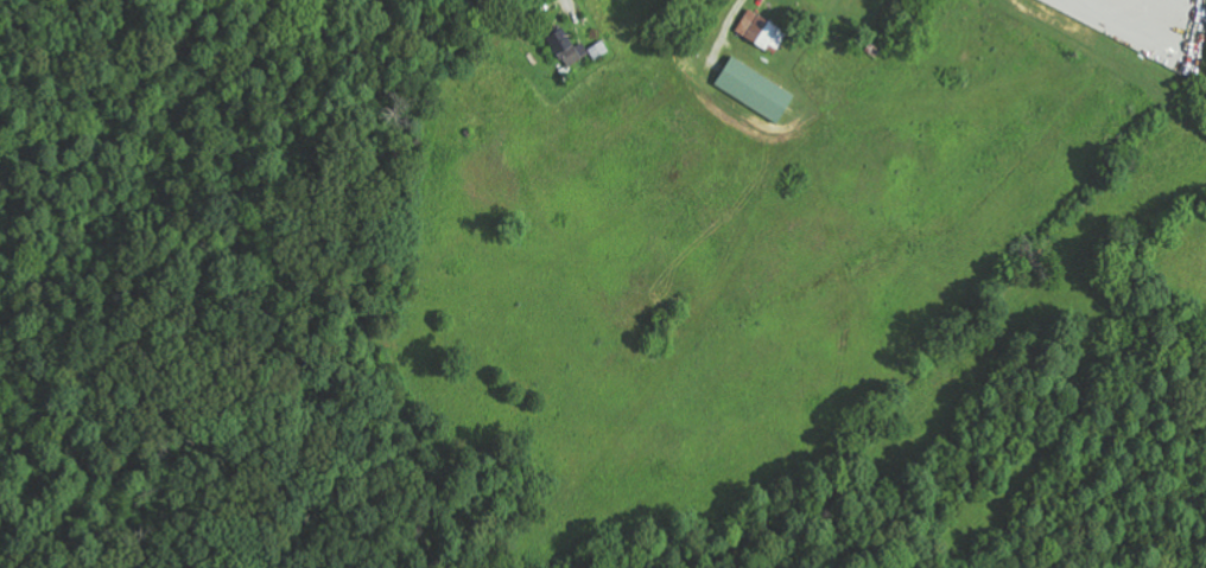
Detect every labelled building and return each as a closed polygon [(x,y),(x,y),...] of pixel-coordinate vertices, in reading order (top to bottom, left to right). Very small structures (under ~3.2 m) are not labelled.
[(790,33),(752,8),(738,29),(776,54),(790,33)] [(585,43),(577,47),(566,29),(550,38),(568,68),(591,54),(585,43)] [(782,123),(798,94),(733,58),(717,87),(782,123)]
